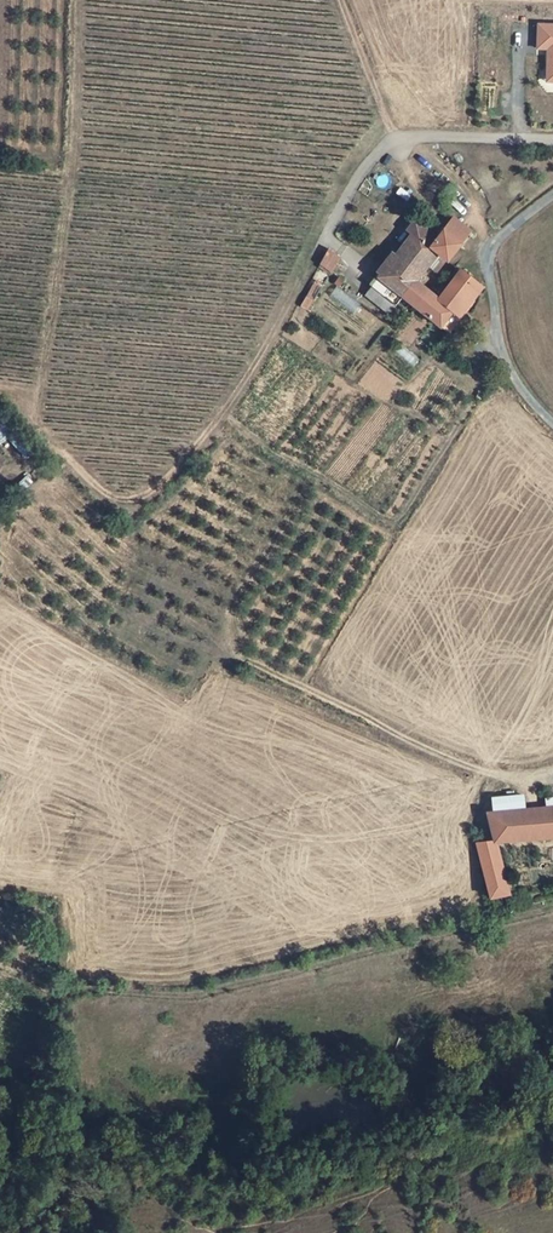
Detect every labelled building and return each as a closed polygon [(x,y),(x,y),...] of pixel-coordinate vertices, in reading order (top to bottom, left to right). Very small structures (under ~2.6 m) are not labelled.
[(535,22),(535,50),(545,50),(545,82),(552,83),(552,22),(535,22)] [(405,245),(396,259),(421,276),(424,272),(438,254),(447,260),(471,233),(454,219),(437,239),(418,224),(415,222),(408,230),(412,234),(405,245)] [(318,266),(331,273),(340,255),(327,249),(318,266)] [(397,312),(405,300),(403,298),(415,284),(421,276),(396,259),(371,291),(397,312)] [(420,312),(441,330),(452,315),(459,320),(481,288),(462,273),(439,303),(437,302),(432,298),(420,312)] [(405,300),(416,309),(428,295),(415,284),(403,298),(405,300)] [(371,291),(363,301),(390,321),(397,312),(371,291)] [(420,312),(432,298),(428,295),(416,309),(420,312)] [(441,330),(448,336),(459,320),(452,315),(441,330)] [(492,796),(494,811),(525,807),(523,793),(492,796)] [(546,805),(552,804),(552,794),(545,795),(546,805)] [(552,833),(552,804),(546,805),(525,807),(494,811),(487,811),(495,838),(552,833)] [(503,900),(512,898),(495,838),(478,839),(490,894),(501,891),(503,900)] [(490,894),(493,903),(503,900),(501,891),(490,894)]
